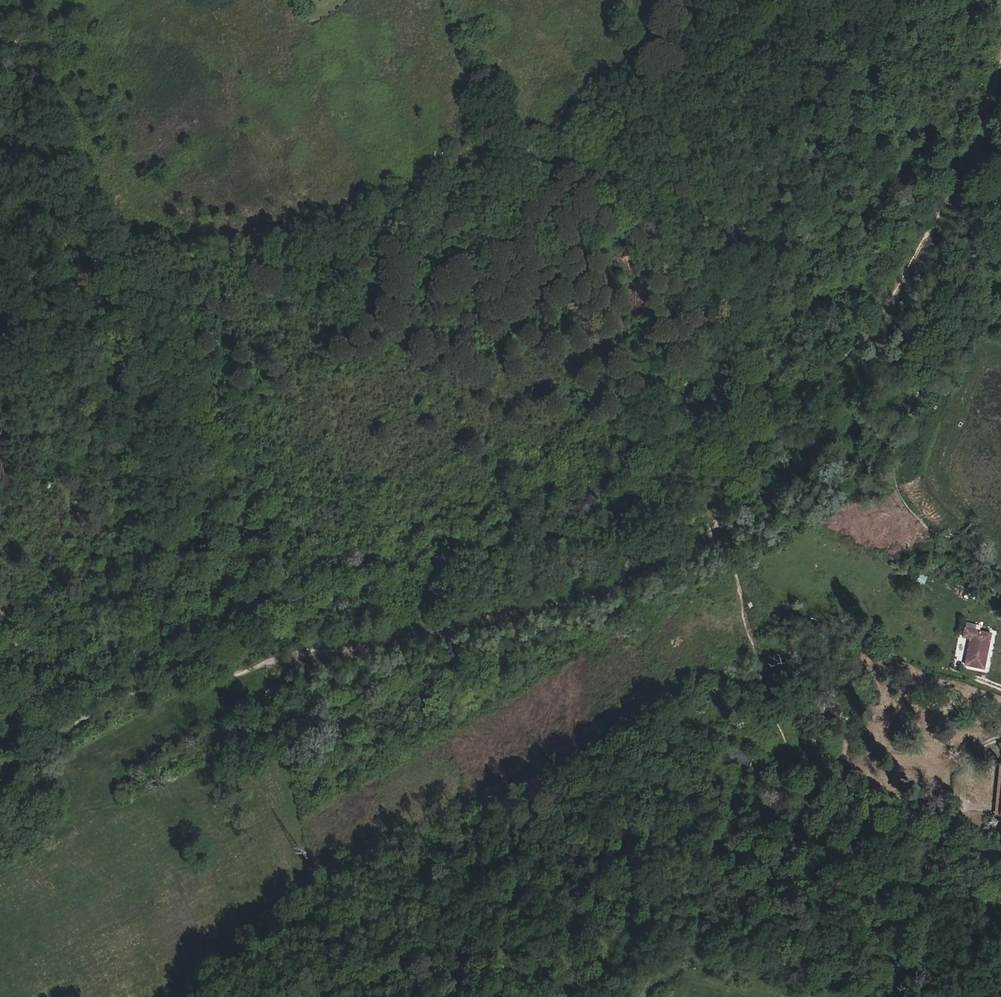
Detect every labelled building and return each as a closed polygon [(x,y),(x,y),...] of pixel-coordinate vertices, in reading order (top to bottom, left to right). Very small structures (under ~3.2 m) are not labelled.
[(983,668),(990,634),(964,628),(963,637),(970,638),(964,665),(983,668)]
